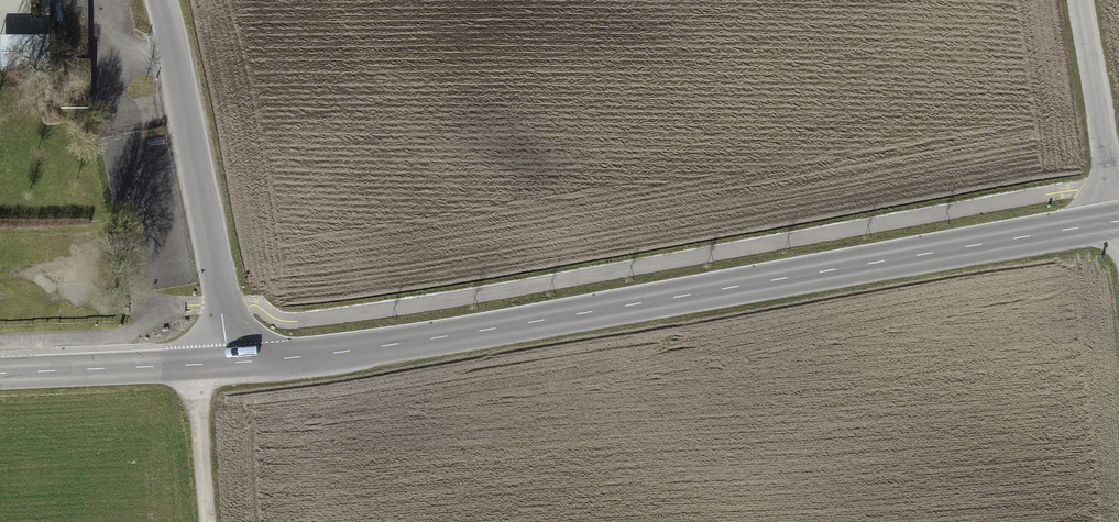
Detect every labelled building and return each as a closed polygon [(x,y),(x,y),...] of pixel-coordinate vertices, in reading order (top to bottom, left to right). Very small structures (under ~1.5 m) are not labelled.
[(85,0),(58,0),(58,41),(53,41),(53,61),(61,61),(61,108),(88,108),(88,60),(85,60),(85,0)]
